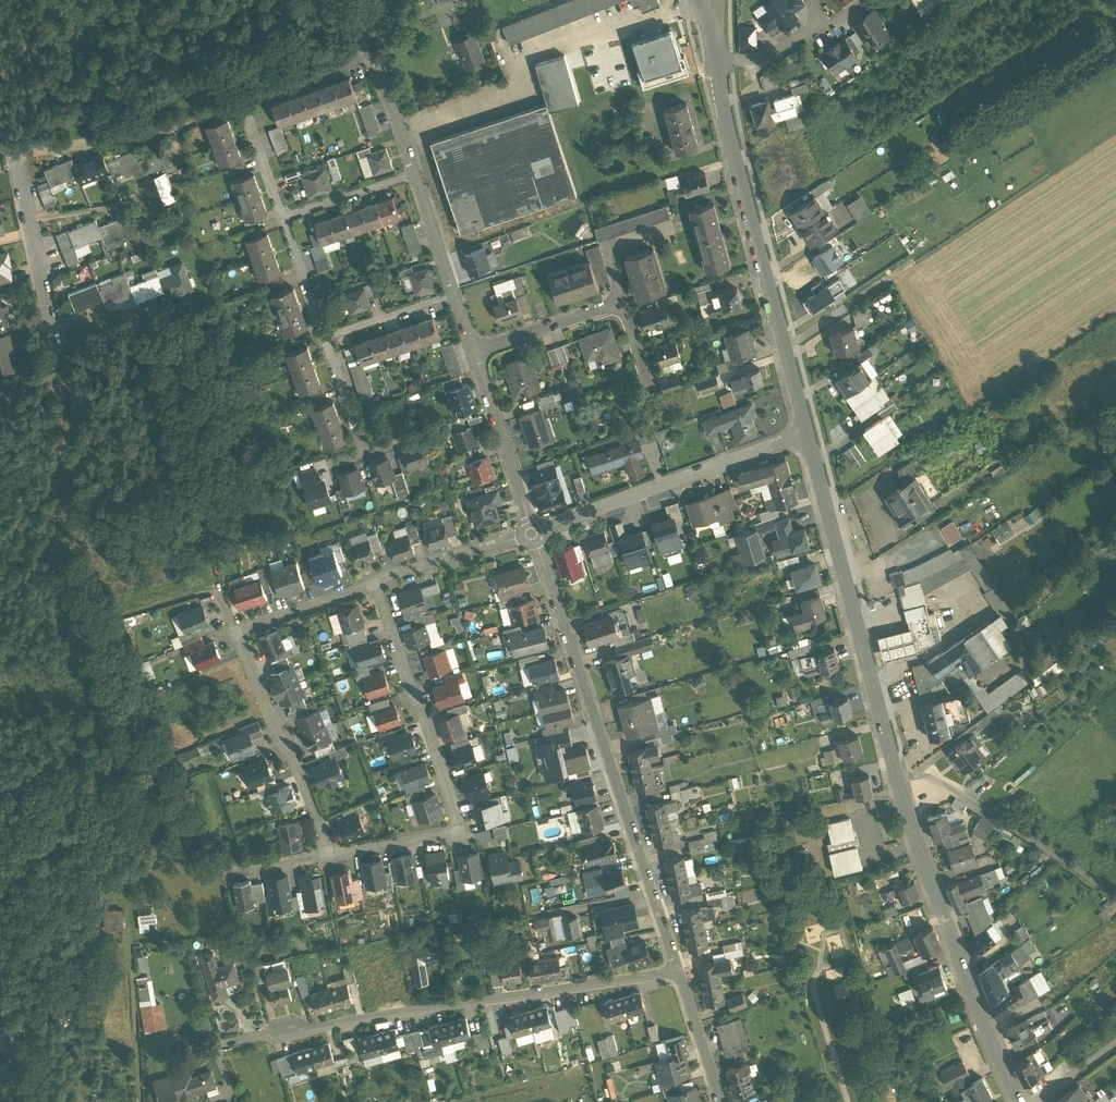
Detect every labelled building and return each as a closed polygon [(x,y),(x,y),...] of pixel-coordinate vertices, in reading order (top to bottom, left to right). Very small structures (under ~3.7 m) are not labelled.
[(503,27),(510,44),(621,0),(570,0),(503,27)] [(634,8),(640,5),(643,13),(661,5),(659,0),(631,0),(634,8)] [(758,18),(766,30),(778,22),(781,27),(785,25),(786,28),(795,22),(793,19),(797,17),(793,12),(785,0),(775,0),(766,6),(770,10),(758,18)] [(793,12),(804,4),(801,0),(785,0),(793,12)] [(919,7),(924,14),(945,0),(929,0),(919,7)] [(873,11),(866,15),(866,19),(858,24),(867,37),(870,41),(871,41),(870,39),(872,38),(873,40),(881,42),(890,36),(873,11)] [(867,37),(858,24),(853,27),(862,41),(867,37)] [(756,27),(741,28),(741,47),(757,46),(756,27)] [(467,38),(464,29),(454,33),(461,53),(478,46),(473,35),(467,38)] [(682,55),(674,32),(673,32),(672,30),(668,31),(668,29),(649,35),(636,39),(637,41),(634,42),(635,44),(632,45),(640,68),(638,69),(643,84),(649,82),(650,85),(683,74),(682,71),(688,69),(683,55),(682,55)] [(861,51),(850,35),(844,38),(855,54),(861,51)] [(844,38),(833,45),(847,65),(858,58),(855,54),(844,38)] [(833,45),(823,53),(834,69),(836,73),(847,65),(833,45)] [(478,46),(461,53),(467,69),(484,63),(478,46)] [(834,69),(823,53),(817,57),(828,73),(834,69)] [(564,56),(535,64),(549,111),(578,103),(577,101),(564,56)] [(772,67),(760,77),(764,91),(779,86),(772,67)] [(357,99),(350,78),(334,83),(342,104),(357,99)] [(342,104),(334,83),(319,88),(326,109),(342,104)] [(326,109),(319,88),(303,94),(311,115),(326,109)] [(311,115),(303,94),(288,99),(295,120),(311,115)] [(791,94),(775,100),(777,107),(771,109),(774,119),(785,116),(797,112),(797,111),(791,94)] [(295,120),(288,99),(272,105),(280,125),(295,120)] [(768,100),(751,105),(757,124),(774,119),(771,109),(768,100)] [(371,103),(359,107),(370,137),(381,133),(371,103)] [(686,103),(665,108),(676,153),(698,147),(686,103)] [(546,104),(431,142),(461,232),(576,194),(546,104)] [(797,112),(785,116),(789,130),(814,122),(812,115),(821,112),(818,104),(797,111),(797,112)] [(228,118),(206,125),(207,126),(220,164),(219,164),(220,165),(230,162),(241,158),(242,157),(242,156),(240,157),(228,119),(229,119),(228,118)] [(280,125),(269,129),(278,154),(289,150),(280,125)] [(653,135),(642,138),(643,144),(655,141),(653,135)] [(655,141),(644,144),(646,149),(656,147),(655,141)] [(178,169),(169,146),(158,151),(158,152),(164,167),(166,172),(167,174),(178,169)] [(386,148),(367,154),(374,174),(393,168),(386,148)] [(134,149),(105,160),(109,170),(112,177),(140,166),(138,160),(134,149)] [(158,152),(148,156),(154,171),(164,167),(158,152)] [(103,154),(75,165),(78,175),(81,181),(109,170),(105,160),(103,154)] [(148,156),(138,160),(140,166),(144,175),(153,171),(154,171),(148,156)] [(336,157),(329,158),(333,179),(341,178),(336,157)] [(72,158),(43,169),(48,180),(50,186),(78,175),(75,165),(72,158)] [(241,158),(230,162),(234,173),(245,169),(241,158)] [(154,171),(153,171),(156,177),(166,172),(164,167),(154,171)] [(324,168),(303,175),(309,195),(328,189),(324,176),(327,175),(324,168)] [(156,177),(142,182),(144,189),(147,187),(154,206),(176,197),(167,174),(166,172),(156,177)] [(254,173),(232,180),(233,181),(246,218),(246,219),(246,220),(250,219),(261,215),(268,212),(267,211),(266,211),(253,174),(254,174),(254,173)] [(705,173),(689,178),(690,183),(685,184),(686,187),(684,187),(686,194),(709,187),(705,173)] [(48,180),(37,185),(39,190),(50,186),(48,180)] [(674,180),(666,182),(669,191),(675,189),(676,189),(674,180)] [(824,181),(811,190),(816,196),(828,188),(824,181)] [(39,190),(39,191),(41,197),(52,192),(50,186),(39,190)] [(676,189),(675,189),(677,196),(686,194),(684,187),(676,189)] [(52,192),(41,197),(43,203),(55,198),(52,192)] [(813,196),(791,211),(801,227),(824,212),(813,196)] [(392,198),(377,203),(383,222),(398,217),(398,218),(400,218),(398,213),(396,207),(393,197),(391,197),(392,198)] [(859,197),(848,204),(859,220),(870,213),(859,197)] [(55,198),(43,203),(46,209),(57,204),(55,198)] [(377,203),(362,208),(368,227),(383,222),(377,203)] [(408,203),(396,207),(398,213),(410,209),(408,203)] [(714,203),(689,210),(707,271),(731,265),(714,203)] [(599,227),(594,228),(598,241),(671,218),(667,205),(599,227)] [(362,208),(346,213),(353,232),(368,227),(362,208)] [(801,227),(801,228),(811,244),(836,227),(826,211),(824,212),(801,227)] [(346,213),(331,218),(337,237),(353,232),(346,213)] [(127,215),(98,226),(102,236),(105,243),(133,232),(127,215)] [(261,215),(250,219),(252,224),(263,221),(261,215)] [(331,218),(316,223),(315,222),(322,243),(322,242),(337,237),(331,218)] [(96,220),(68,231),(74,247),(102,236),(98,226),(96,220)] [(413,223),(401,226),(403,232),(415,229),(413,223)] [(265,227),(254,230),(256,236),(267,232),(265,227)] [(415,229),(403,232),(405,238),(417,235),(415,229)] [(67,231),(56,235),(58,241),(69,237),(67,231)] [(256,236),(246,239),(247,241),(260,278),(260,279),(270,276),(281,272),(281,271),(280,271),(267,233),(268,233),(268,232),(267,232),(256,236)] [(417,235),(405,238),(407,244),(419,240),(417,235)] [(818,247),(822,253),(832,246),(838,242),(835,236),(818,247)] [(69,237),(58,241),(60,247),(72,243),(69,237)] [(497,237),(487,240),(491,250),(500,246),(497,237)] [(419,240),(407,244),(409,250),(421,246),(419,240)] [(72,243),(60,247),(63,253),(74,249),(72,243)] [(322,243),(311,246),(313,253),(325,249),(322,243)] [(610,281),(599,245),(586,249),(589,261),(590,261),(598,284),(610,281)] [(421,246),(409,250),(411,257),(423,253),(421,246)] [(822,253),(813,258),(823,273),(834,265),(842,260),(832,246),(822,253)] [(483,248),(465,254),(468,263),(467,263),(470,273),(480,270),(483,271),(488,270),(488,267),(489,267),(483,248)] [(74,249),(63,253),(65,259),(76,255),(74,249)] [(325,249),(313,253),(315,259),(326,255),(325,249)] [(0,251),(0,279),(10,277),(7,264),(9,263),(7,250),(0,251)] [(653,250),(626,258),(638,299),(666,291),(653,250)] [(76,255),(65,259),(67,265),(79,261),(76,255)] [(326,255),(315,259),(317,265),(328,261),(326,255)] [(328,261),(317,265),(319,271),(331,268),(328,261)] [(589,261),(549,274),(558,301),(599,288),(598,284),(590,261),(589,261)] [(171,266),(174,274),(161,279),(165,291),(168,297),(186,290),(186,291),(192,288),(182,262),(171,266)] [(834,265),(823,273),(826,278),(837,271),(834,265)] [(427,268),(410,274),(416,293),(433,288),(427,268)] [(281,272),(270,276),(274,288),(285,284),(281,272)] [(159,274),(130,285),(134,295),(137,302),(165,291),(161,279),(159,274)] [(128,278),(99,289),(103,299),(106,306),(134,295),(130,285),(128,278)] [(839,278),(828,285),(834,295),(843,290),(846,288),(839,278)] [(811,288),(815,294),(825,287),(821,281),(811,288)] [(96,282),(68,293),(75,310),(103,299),(99,289),(96,282)] [(834,295),(828,285),(825,287),(815,294),(803,301),(810,311),(831,297),(834,295)] [(294,287),(272,294),(273,296),(273,295),(287,333),(286,334),(290,333),(301,329),(308,327),(307,326),(293,288),(294,288),(294,287)] [(363,288),(346,293),(352,313),(369,308),(363,288)] [(737,288),(719,293),(722,303),(708,307),(710,314),(742,305),(737,288)] [(707,289),(696,292),(700,301),(701,305),(711,302),(707,289)] [(834,295),(831,297),(835,303),(846,295),(843,290),(834,295)] [(696,292),(683,296),(686,304),(700,301),(696,292)] [(668,296),(655,300),(657,307),(664,304),(665,305),(671,303),(668,296)] [(517,298),(505,302),(503,297),(497,299),(499,303),(494,305),(499,321),(522,314),(517,298)] [(2,326),(2,324),(9,323),(8,319),(5,318),(4,313),(6,313),(8,310),(7,302),(0,304),(0,326),(2,326)] [(657,307),(640,312),(646,330),(670,323),(665,305),(664,304),(657,307)] [(869,307),(852,312),(856,326),(868,323),(866,316),(871,315),(869,307)] [(432,318),(417,323),(423,342),(438,337),(439,338),(440,338),(433,317),(432,318)] [(417,323),(401,328),(407,346),(408,347),(423,342),(417,323)] [(853,326),(829,333),(835,354),(858,347),(853,326)] [(401,328),(386,333),(392,353),(408,347),(407,346),(401,328)] [(610,328),(581,338),(588,359),(599,355),(602,365),(604,364),(604,362),(620,357),(610,328)] [(301,329),(290,333),(294,345),(305,341),(301,329)] [(748,329),(725,335),(732,359),(732,360),(743,357),(756,354),(748,329)] [(0,333),(0,340),(8,338),(7,333),(8,333),(8,332),(3,333),(0,333)] [(386,333),(371,338),(377,358),(392,353),(386,333)] [(16,368),(9,338),(0,340),(0,371),(16,368)] [(371,338),(356,343),(355,342),(356,346),(358,352),(360,358),(362,364),(362,363),(377,358),(371,338)] [(675,341),(656,347),(661,365),(681,359),(675,341)] [(453,343),(441,347),(443,353),(455,349),(453,343)] [(568,361),(562,345),(555,347),(560,363),(568,361)] [(307,346),(286,354),(286,355),(287,354),(300,392),(300,393),(309,390),(320,386),(321,386),(321,385),(320,385),(307,348),(308,347),(307,346)] [(356,346),(344,349),(346,355),(358,352),(356,346)] [(869,346),(856,355),(861,361),(873,353),(869,346)] [(555,347),(547,350),(552,365),(560,363),(555,347)] [(455,349),(443,353),(445,359),(457,355),(455,349)] [(358,352),(346,355),(348,361),(360,358),(358,352)] [(457,355),(445,359),(447,365),(459,361),(457,355)] [(529,356),(508,364),(514,381),(510,383),(515,397),(540,389),(529,356)] [(743,357),(732,360),(732,359),(727,361),(729,369),(745,364),(743,357)] [(459,361),(447,365),(449,371),(460,367),(459,361)] [(870,379),(859,363),(837,378),(847,394),(868,380),(870,379)] [(362,364),(351,367),(355,379),(366,376),(362,364)] [(460,367),(449,371),(451,377),(462,373),(460,367)] [(759,367),(742,372),(744,378),(732,381),(734,390),(763,382),(759,367)] [(658,380),(662,392),(681,385),(677,374),(658,380)] [(715,374),(698,380),(702,393),(720,387),(715,374)] [(460,375),(442,381),(445,391),(447,391),(463,385),(460,375)] [(366,376),(355,379),(359,391),(370,388),(366,376)] [(847,394),(855,405),(876,391),(868,380),(847,394)] [(463,385),(447,391),(448,395),(447,398),(449,406),(452,407),(454,414),(457,413),(469,409),(475,407),(468,384),(463,385)] [(320,386),(309,390),(313,402),(324,398),(320,386)] [(370,388),(359,391),(361,398),(372,394),(370,388)] [(732,390),(720,395),(724,407),(736,402),(732,390)] [(554,391),(538,396),(541,404),(556,399),(554,391)] [(876,391),(855,405),(862,416),(874,408),(883,401),(876,391)] [(890,397),(885,400),(888,406),(889,406),(894,402),(890,397)] [(883,401),(874,408),(878,413),(888,406),(885,400),(883,401)] [(333,401),(312,408),(312,409),(313,409),(326,447),(325,447),(326,448),(347,441),(347,440),(346,440),(333,402),(334,402),(333,401)] [(894,402),(889,406),(892,411),(897,407),(894,402)] [(752,404),(703,421),(708,433),(732,425),(738,441),(757,434),(751,418),(756,416),(752,404)] [(888,406),(878,413),(881,418),(883,417),(892,411),(889,406),(888,406)] [(469,409),(457,413),(459,419),(471,416),(469,409)] [(541,410),(521,417),(531,447),(548,441),(542,421),(545,420),(541,410)] [(881,418),(865,430),(872,440),(890,428),(883,417),(881,418)] [(473,426),(454,433),(459,448),(478,442),(473,426)] [(654,426),(642,430),(646,442),(658,438),(654,426)] [(890,428),(872,440),(879,451),(898,438),(890,428)] [(638,440),(589,456),(593,468),(625,458),(631,477),(642,473),(636,454),(642,452),(638,440)] [(429,461),(423,442),(402,449),(404,456),(408,468),(410,467),(412,469),(417,467),(418,465),(429,461)] [(862,455),(855,444),(849,448),(856,459),(857,458),(862,455)] [(849,448),(844,451),(851,462),(856,459),(849,448)] [(472,454),(454,460),(456,467),(468,463),(474,461),(472,454)] [(866,460),(862,455),(857,458),(860,464),(866,460)] [(404,456),(398,458),(402,470),(408,468),(404,456)] [(474,461),(468,463),(475,483),(493,477),(487,456),(474,461)] [(388,458),(370,464),(375,478),(387,484),(389,479),(392,478),(394,478),(393,474),(388,458)] [(856,459),(851,462),(855,468),(860,464),(857,458),(856,459)] [(539,471),(555,465),(553,459),(537,464),(539,471)] [(785,460),(756,469),(759,479),(760,479),(760,481),(767,479),(770,487),(791,481),(785,460)] [(910,461),(898,468),(906,480),(917,472),(910,461)] [(439,465),(440,473),(447,472),(446,464),(439,465)] [(530,474),(534,486),(559,478),(555,465),(539,471),(530,474)] [(314,467),(300,472),(304,485),(319,481),(314,467)] [(358,468),(339,474),(343,487),(346,494),(364,488),(358,468)] [(756,469),(739,474),(743,486),(760,481),(760,479),(759,479),(756,469)] [(402,471),(393,474),(394,478),(392,478),(397,494),(402,492),(408,490),(402,471)] [(581,476),(574,478),(579,494),(586,491),(581,476)] [(534,486),(539,499),(563,490),(559,478),(534,486)] [(932,508),(913,478),(888,495),(906,524),(932,508)] [(319,481),(304,485),(311,506),(331,500),(324,479),(319,481)] [(791,481),(770,487),(773,497),(765,499),(768,509),(777,507),(797,501),(791,481)] [(743,499),(735,483),(730,486),(738,502),(743,499)] [(343,487),(335,490),(341,509),(350,506),(346,494),(343,487)] [(737,506),(731,489),(725,491),(730,508),(737,506)] [(497,490),(468,500),(477,525),(478,526),(483,525),(484,522),(498,518),(496,511),(494,510),(493,506),(494,505),(501,502),(497,490)] [(539,499),(543,511),(568,503),(563,490),(539,499)] [(725,491),(688,504),(695,523),(720,514),(722,520),(733,516),(730,508),(725,491)] [(677,501),(665,505),(671,520),(675,519),(676,522),(683,520),(677,501)] [(768,509),(759,511),(762,521),(775,516),(779,515),(777,507),(768,509)] [(459,533),(453,514),(442,518),(444,523),(448,536),(459,533)] [(789,517),(777,520),(775,516),(762,521),(754,523),(756,529),(757,529),(758,534),(776,528),(791,523),(789,517)] [(671,520),(654,525),(663,555),(684,549),(676,522),(675,519),(671,520)] [(621,521),(610,524),(615,542),(622,540),(621,536),(625,535),(621,521)] [(962,537),(952,521),(941,528),(952,543),(962,537)] [(1005,521),(991,530),(1000,541),(1006,538),(1004,535),(1011,530),(1005,521)] [(414,523),(405,526),(408,535),(411,544),(421,541),(414,523)] [(444,523),(424,530),(430,548),(450,542),(448,536),(444,523)] [(791,523),(776,528),(778,535),(782,534),(787,533),(793,531),(791,523)] [(648,528),(641,530),(644,543),(652,541),(648,528)] [(793,531),(787,533),(792,550),(810,545),(805,528),(793,531)] [(756,529),(736,535),(741,552),(744,563),(765,557),(758,534),(757,529),(756,529)] [(625,535),(621,536),(622,540),(629,564),(649,558),(644,543),(641,530),(625,535)] [(604,531),(585,537),(591,555),(594,566),(613,560),(612,555),(608,544),(604,531)] [(377,532),(367,535),(369,540),(374,555),(383,552),(377,532)] [(787,533),(782,534),(783,538),(772,540),(776,554),(792,550),(787,533)] [(408,535),(388,542),(395,560),(414,553),(411,544),(408,535)] [(369,540),(350,546),(356,564),(362,562),(362,564),(370,561),(369,560),(375,558),(374,555),(369,540)] [(338,542),(332,544),(334,549),(338,562),(344,560),(338,542)] [(614,542),(608,544),(612,555),(618,554),(614,542)] [(580,544),(574,546),(578,559),(584,557),(580,544)] [(986,571),(968,544),(959,550),(963,556),(971,569),(977,577),(986,571)] [(574,546),(565,549),(565,548),(555,551),(563,576),(565,577),(567,578),(582,573),(578,559),(574,546)] [(334,549),(321,553),(332,585),(339,583),(337,576),(342,574),(338,562),(334,549)] [(949,549),(915,566),(920,578),(928,574),(955,560),(952,553),(949,549)] [(952,553),(955,560),(963,556),(959,550),(958,550),(952,553)] [(741,552),(732,555),(735,566),(744,563),(741,552)] [(321,553),(309,557),(313,570),(317,582),(323,580),(325,587),(332,585),(321,553)] [(780,560),(781,566),(799,561),(798,555),(780,560)] [(963,556),(928,574),(935,587),(971,569),(963,556)] [(297,561),(284,565),(295,597),(302,595),(299,588),(305,586),(301,574),(297,561)] [(815,564),(793,569),(798,586),(820,580),(815,564)] [(284,565),(272,570),(276,582),(280,594),(286,593),(288,600),(295,597),(284,565)] [(524,567),(498,574),(501,584),(499,587),(500,592),(517,588),(529,585),(524,567)] [(313,570),(307,572),(311,584),(317,582),(313,570)] [(902,570),(890,573),(893,586),(898,584),(899,586),(905,583),(902,570)] [(265,571),(258,573),(260,577),(265,592),(272,590),(270,584),(265,571)] [(667,585),(673,583),(670,571),(664,573),(667,585)] [(998,590),(986,571),(977,577),(989,596),(998,590)] [(307,572),(301,574),(305,586),(311,584),(307,572)] [(935,587),(928,574),(920,578),(918,579),(923,593),(935,587)] [(260,577),(246,582),(253,604),(267,600),(265,592),(260,577)] [(456,581),(459,592),(467,589),(464,579),(456,581)] [(905,583),(899,586),(903,600),(923,593),(918,579),(905,583)] [(246,582),(232,587),(236,601),(239,609),(253,604),(246,582)] [(276,582),(270,584),(272,590),(274,596),(280,594),(276,582)] [(423,596),(440,591),(437,583),(421,588),(423,596)] [(232,587),(226,589),(230,603),(236,601),(232,587)] [(420,587),(399,594),(406,614),(420,609),(427,607),(423,596),(421,588),(420,587)] [(517,588),(500,592),(502,599),(518,595),(519,595),(517,588)] [(998,590),(989,596),(995,604),(1004,599),(1004,598),(998,590)] [(923,593),(903,600),(905,608),(925,603),(923,593)] [(820,594),(802,599),(804,604),(806,610),(808,620),(809,620),(826,616),(820,594)] [(1016,603),(1010,594),(1004,598),(1004,599),(1010,608),(1016,603)] [(502,599),(499,600),(501,607),(510,605),(520,602),(518,595),(502,599)] [(520,602),(510,605),(514,621),(538,616),(533,599),(520,602)] [(905,608),(904,608),(906,615),(907,620),(908,619),(929,614),(927,608),(926,603),(925,603),(905,608)] [(804,604),(797,606),(799,612),(806,610),(804,604)] [(202,605),(180,614),(187,631),(188,632),(198,628),(209,623),(202,605)] [(357,605),(338,611),(345,631),(363,625),(357,605)] [(644,606),(637,607),(639,621),(646,619),(644,606)] [(406,614),(404,614),(406,620),(413,618),(422,615),(420,609),(406,614)] [(799,612),(793,614),(797,628),(810,624),(809,620),(808,620),(806,610),(799,612)] [(422,615),(413,618),(416,627),(425,624),(435,621),(432,612),(422,615)] [(929,614),(908,619),(910,628),(916,650),(924,648),(941,637),(934,612),(929,614)] [(787,630),(797,628),(793,614),(783,617),(787,630)] [(998,614),(929,661),(941,680),(947,676),(959,668),(964,676),(970,672),(1011,645),(1000,627),(1005,624),(998,614)] [(613,617),(585,625),(590,644),(614,637),(618,636),(616,630),(619,629),(618,622),(614,623),(613,617)] [(416,627),(404,631),(410,647),(430,640),(425,624),(416,627)] [(363,625),(345,631),(349,642),(367,636),(363,625)] [(521,626),(502,631),(504,638),(513,636),(513,635),(522,633),(521,626)] [(198,628),(188,632),(187,631),(179,634),(183,644),(201,637),(198,628)] [(522,633),(513,635),(513,636),(517,652),(548,645),(543,628),(522,633)] [(893,632),(878,636),(884,659),(898,655),(916,650),(910,628),(893,632)] [(285,649),(277,630),(260,637),(268,657),(275,654),(285,649)] [(618,636),(614,637),(617,645),(635,640),(633,631),(618,636)] [(635,640),(617,645),(619,653),(641,647),(642,650),(654,646),(651,635),(635,640)] [(513,636),(504,638),(508,654),(517,652),(513,636)] [(201,637),(183,644),(187,653),(192,651),(192,650),(205,645),(201,637)] [(380,639),(355,647),(361,665),(386,657),(380,639)] [(451,640),(432,646),(434,652),(444,649),(453,646),(451,640)] [(205,645),(192,650),(192,651),(198,666),(220,657),(214,641),(205,645)] [(814,642),(788,649),(791,657),(816,650),(814,642)] [(474,656),(485,654),(483,644),(472,645),(474,656)] [(285,649),(275,654),(278,660),(286,656),(295,653),(292,646),(285,649)] [(834,648),(816,653),(819,664),(821,671),(839,666),(834,648)] [(434,652),(424,656),(430,674),(450,668),(444,649),(434,652)] [(1054,651),(1042,659),(1047,667),(1059,658),(1054,651)] [(816,653),(800,657),(803,669),(805,668),(805,667),(819,664),(816,653)] [(529,665),(540,662),(538,654),(520,658),(522,667),(529,665)] [(629,654),(605,662),(614,691),(638,683),(629,654)] [(278,660),(271,662),(276,672),(291,666),(286,656),(278,660)] [(529,665),(534,683),(560,676),(556,658),(540,662),(529,665)] [(929,661),(913,665),(920,692),(926,690),(941,680),(929,661)] [(1055,662),(1048,668),(1051,672),(1059,666),(1055,662)] [(819,664),(805,667),(805,668),(807,674),(821,671),(819,664)] [(276,672),(270,675),(273,682),(272,685),(274,689),(298,680),(292,665),(291,666),(276,672)] [(959,668),(947,676),(956,688),(967,681),(964,676),(959,668)] [(369,669),(355,674),(357,680),(364,678),(371,675),(369,669)] [(371,675),(364,678),(370,696),(390,689),(384,671),(371,675)] [(461,671),(445,676),(447,682),(457,679),(458,682),(464,680),(461,671)] [(980,687),(970,672),(964,676),(967,681),(974,691),(980,687)] [(989,693),(979,699),(988,713),(1025,684),(1017,672),(989,693)] [(700,675),(692,681),(697,689),(705,683),(700,675)] [(447,682),(434,687),(441,705),(463,698),(458,682),(457,679),(447,682)] [(298,680),(274,689),(276,694),(279,696),(282,703),(287,700),(302,694),(304,694),(298,680)] [(552,684),(533,688),(535,697),(540,696),(540,695),(554,691),(552,684)] [(980,687),(974,691),(979,699),(989,693),(983,684),(980,687)] [(554,691),(540,695),(540,696),(543,710),(569,704),(565,689),(554,691)] [(645,690),(632,694),(634,701),(647,697),(645,690)] [(964,693),(942,698),(948,721),(959,718),(960,722),(962,722),(970,720),(964,693)] [(302,694),(287,700),(291,710),(306,704),(302,694)] [(829,694),(810,700),(815,717),(821,716),(821,714),(833,711),(830,701),(831,701),(829,694)] [(634,701),(621,704),(625,720),(654,713),(650,697),(647,697),(634,701)] [(831,701),(830,701),(833,711),(821,714),(821,716),(822,721),(851,714),(847,697),(831,701)] [(388,698),(369,704),(372,713),(375,712),(391,707),(388,698)] [(942,698),(922,703),(930,737),(950,732),(949,727),(948,721),(942,698)] [(291,710),(288,712),(291,719),(298,717),(309,713),(306,704),(291,710)] [(465,704),(447,710),(449,716),(457,714),(468,711),(465,704)] [(569,704),(543,710),(547,725),(547,726),(562,723),(573,720),(569,704)] [(391,707),(375,712),(380,728),(400,721),(395,705),(391,707)] [(309,713),(298,717),(305,733),(324,725),(318,709),(309,713)] [(654,713),(625,720),(628,736),(642,732),(655,729),(658,728),(654,713)] [(449,716),(439,720),(445,738),(463,732),(457,714),(449,716)] [(952,729),(964,727),(962,722),(960,722),(959,718),(948,721),(949,727),(951,726),(952,729)] [(263,732),(258,719),(240,727),(242,733),(249,730),(251,737),(263,732)] [(562,723),(547,726),(547,725),(542,726),(544,734),(563,730),(562,723)] [(324,725),(305,733),(303,734),(309,748),(313,747),(331,740),(325,724),(324,725)] [(974,724),(957,737),(961,742),(973,733),(978,730),(974,724)] [(544,734),(535,737),(536,742),(552,738),(554,743),(557,743),(558,748),(573,744),(569,728),(563,730),(544,734)] [(655,729),(642,732),(644,739),(646,739),(657,736),(655,729)] [(242,733),(226,739),(233,758),(256,748),(254,744),(250,742),(248,738),(251,737),(249,730),(242,733)] [(394,730),(378,735),(381,744),(388,742),(388,739),(397,736),(394,730)] [(397,736),(388,739),(388,742),(394,758),(416,750),(416,749),(412,738),(412,737),(411,737),(407,735),(406,733),(397,736)] [(671,733),(658,736),(659,743),(673,740),(671,733)] [(961,742),(949,752),(964,771),(980,759),(972,749),(981,743),(973,733),(961,742)] [(657,736),(646,739),(647,746),(657,744),(659,743),(658,736),(657,736)] [(858,736),(840,740),(844,757),(862,753),(858,736)] [(536,742),(535,742),(538,753),(546,751),(549,765),(542,766),(545,777),(564,773),(558,748),(557,743),(554,743),(552,738),(536,742)] [(331,740),(313,747),(317,756),(329,751),(335,749),(331,740)] [(573,744),(558,748),(564,773),(575,770),(589,767),(592,766),(586,741),(573,744)] [(647,746),(645,746),(645,749),(646,748),(648,758),(659,755),(657,744),(647,746)] [(335,749),(329,751),(332,760),(336,758),(348,754),(345,745),(335,749)] [(472,745),(452,752),(457,767),(477,761),(472,745)] [(645,749),(629,752),(633,771),(651,767),(648,758),(646,748),(645,749)] [(831,749),(824,751),(825,757),(827,764),(834,762),(831,749)] [(672,755),(662,758),(664,764),(674,761),(672,755)] [(332,760),(313,768),(320,785),(328,782),(328,784),(337,780),(336,778),(343,775),(336,758),(332,760)] [(266,759),(244,768),(251,786),(256,784),(273,777),(273,776),(266,759)] [(425,762),(401,770),(407,786),(407,787),(422,782),(428,780),(430,777),(425,762)] [(820,772),(819,766),(807,769),(809,775),(820,772)] [(575,770),(577,776),(590,773),(589,767),(575,770)] [(651,767),(633,771),(638,790),(655,786),(651,767)] [(484,772),(463,779),(469,795),(470,795),(487,789),(489,788),(484,772)] [(869,775),(852,779),(855,791),(856,797),(864,795),(872,794),(873,793),(869,775)] [(273,777),(256,784),(259,790),(277,782),(274,776),(273,776),(273,777)] [(593,779),(573,784),(575,791),(577,801),(597,796),(593,779)] [(277,782),(259,790),(261,797),(266,795),(266,794),(279,789),(277,782)] [(422,782),(407,787),(407,786),(406,787),(408,795),(424,789),(422,782)] [(685,782),(669,785),(670,792),(681,789),(686,788),(685,782)] [(573,784),(564,786),(565,789),(566,789),(567,793),(575,791),(573,784)] [(279,789),(266,794),(266,795),(273,811),(296,802),(294,797),(295,796),(293,790),(292,790),(289,785),(279,789)] [(842,788),(836,789),(838,801),(856,797),(855,791),(844,794),(842,788)] [(408,795),(406,795),(408,803),(414,801),(427,796),(424,789),(408,795)] [(487,789),(470,795),(472,802),(482,799),(490,797),(487,789)] [(681,789),(670,792),(672,798),(682,796),(681,789)] [(427,796),(414,801),(420,819),(442,812),(435,793),(427,796)] [(872,794),(864,795),(867,806),(875,804),(872,794)] [(490,797),(482,799),(484,805),(499,802),(500,803),(503,802),(501,795),(490,797)] [(597,796),(577,801),(577,803),(578,808),(598,803),(597,796)] [(966,804),(955,798),(951,804),(962,811),(966,804)] [(555,799),(545,802),(547,808),(557,806),(555,799)] [(476,807),(480,823),(509,816),(508,810),(502,811),(500,803),(499,802),(484,805),(476,807)] [(571,803),(561,806),(562,811),(572,809),(571,805),(571,803)] [(598,803),(578,808),(584,830),(603,826),(598,803)] [(664,803),(647,807),(651,826),(668,822),(664,803)] [(361,804),(343,812),(346,818),(357,813),(364,810),(361,804)] [(956,810),(946,813),(950,825),(960,822),(956,810)] [(960,822),(950,825),(946,813),(946,811),(928,817),(935,840),(956,833),(966,830),(966,829),(963,821),(960,822)] [(357,813),(346,818),(338,821),(346,839),(365,831),(357,813)] [(994,821),(982,814),(980,818),(992,825),(994,821)] [(850,817),(827,823),(832,842),(827,843),(830,852),(835,873),(862,866),(857,846),(859,845),(857,835),(854,836),(850,817)] [(992,825),(980,818),(973,829),(974,831),(985,838),(992,825)] [(300,820),(278,824),(283,850),(303,846),(300,833),(302,832),(300,820)] [(668,822),(651,826),(655,844),(672,840),(671,833),(668,822)] [(506,824),(493,827),(496,839),(508,836),(506,824)] [(966,830),(956,833),(959,839),(968,836),(969,836),(967,829),(966,829),(966,830)] [(677,831),(671,833),(672,840),(679,839),(677,831)] [(602,833),(583,837),(584,844),(590,843),(604,840),(602,833)] [(956,833),(945,837),(947,843),(948,843),(959,839),(956,833)] [(1012,836),(1007,833),(1003,839),(1009,842),(1012,836)] [(1009,842),(1007,844),(1014,849),(1021,838),(1014,834),(1012,836),(1009,842)] [(959,839),(948,843),(950,849),(970,843),(968,836),(959,839)] [(604,840),(590,843),(591,846),(586,853),(597,861),(616,856),(613,841),(613,840),(610,838),(609,839),(604,840)] [(704,838),(688,841),(690,847),(700,845),(705,844),(704,838)] [(950,849),(949,849),(955,869),(973,863),(969,851),(972,850),(970,843),(950,849)] [(519,844),(508,846),(510,857),(521,855),(519,844)] [(444,851),(426,854),(427,859),(431,878),(432,882),(441,880),(440,877),(449,875),(447,865),(444,851)] [(477,851),(460,854),(462,867),(465,878),(481,875),(477,851)] [(506,851),(491,854),(496,879),(521,874),(518,859),(508,862),(506,851)] [(1051,857),(1042,851),(1039,855),(1048,861),(1051,857)] [(415,865),(412,853),(394,857),(395,860),(398,879),(417,876),(415,865)] [(683,856),(665,860),(669,879),(687,875),(683,856)] [(381,858),(363,862),(367,886),(386,882),(384,872),(381,858)] [(431,878),(427,859),(420,860),(421,864),(423,875),(424,879),(431,878)] [(395,860),(388,861),(390,871),(392,881),(398,879),(395,860)] [(1034,876),(1044,869),(1037,860),(1028,868),(1034,876)] [(1014,868),(1010,863),(1005,867),(1008,872),(1014,868)] [(423,875),(421,864),(415,865),(417,876),(423,875)] [(462,867),(455,869),(458,888),(466,886),(465,878),(462,867)] [(597,867),(583,870),(584,879),(596,876),(599,876),(597,867)] [(995,868),(988,871),(993,882),(999,880),(995,868)] [(622,869),(603,875),(608,890),(608,891),(609,891),(627,885),(622,869)] [(390,871),(384,872),(386,882),(387,891),(394,890),(392,881),(390,871)] [(988,871),(980,874),(984,886),(992,883),(993,882),(988,871)] [(308,872),(300,874),(306,903),(307,909),(324,905),(319,878),(309,879),(308,872)] [(347,872),(333,874),(337,899),(354,896),(355,896),(351,878),(350,874),(347,872)] [(980,874),(957,883),(963,897),(985,888),(984,886),(980,874)] [(272,892),(275,908),(292,905),(291,895),(287,875),(269,878),(272,892)] [(687,875),(669,879),(673,898),(691,894),(689,884),(687,875)] [(1026,875),(1020,879),(1026,885),(1031,881),(1026,875)] [(596,876),(584,879),(585,884),(590,883),(591,889),(599,887),(596,876)] [(359,877),(351,878),(355,896),(354,896),(354,898),(363,896),(359,877)] [(250,879),(234,883),(238,908),(255,905),(254,901),(251,884),(250,879)] [(914,880),(883,892),(887,901),(894,899),(892,895),(898,892),(902,903),(920,896),(914,880)] [(262,881),(251,884),(254,901),(266,898),(265,893),(262,881)] [(700,882),(689,884),(691,894),(702,892),(700,882)] [(956,882),(946,886),(957,911),(963,908),(969,905),(968,902),(966,899),(964,900),(963,897),(957,883),(956,882)] [(599,887),(591,889),(594,899),(610,896),(609,891),(608,891),(608,890),(601,892),(599,887)] [(724,889),(706,893),(707,898),(718,896),(726,895),(724,889)] [(275,911),(275,908),(272,892),(265,893),(266,898),(269,913),(275,911)] [(291,895),(292,905),(293,908),(300,906),(300,904),(298,894),(291,895)] [(718,896),(707,898),(708,906),(712,905),(712,906),(717,905),(717,903),(719,903),(718,896)] [(988,913),(981,896),(975,899),(978,901),(979,900),(985,915),(988,913)] [(978,901),(975,899),(968,902),(969,905),(963,908),(965,913),(967,913),(967,914),(968,913),(971,921),(985,916),(985,915),(979,900),(978,901)] [(307,909),(306,903),(300,904),(300,906),(302,916),(308,915),(307,909)] [(634,903),(604,909),(607,927),(608,930),(624,927),(638,924),(634,903)] [(708,906),(700,908),(702,918),(714,915),(712,906),(712,905),(708,906)] [(895,905),(884,909),(887,916),(898,911),(895,905)] [(700,908),(682,912),(686,930),(704,927),(702,918),(700,908)] [(120,931),(118,909),(100,911),(102,932),(120,931)] [(137,913),(139,930),(149,929),(148,920),(155,919),(155,912),(137,913)] [(562,912),(535,918),(538,930),(548,928),(550,938),(557,937),(555,927),(565,926),(563,918),(562,912)] [(985,916),(971,921),(977,934),(991,921),(988,913),(985,915),(985,916)] [(563,918),(565,926),(567,935),(581,932),(577,915),(563,918)] [(1001,936),(992,925),(986,929),(987,929),(995,941),(1001,936)] [(1022,925),(1014,930),(1023,942),(1030,936),(1022,925)] [(565,926),(555,927),(557,937),(567,935),(565,926)] [(933,926),(915,934),(919,943),(921,949),(923,954),(941,946),(933,926)] [(624,927),(608,930),(607,927),(604,928),(606,938),(610,937),(614,936),(623,935),(625,935),(624,927)] [(704,927),(686,930),(690,950),(708,946),(704,927)] [(986,929),(966,944),(975,956),(995,941),(987,929),(986,929)] [(890,958),(884,961),(889,974),(903,969),(905,968),(898,952),(912,946),(919,943),(915,934),(886,947),(890,958)] [(614,936),(610,937),(613,945),(625,941),(623,935),(614,936)] [(627,946),(626,946),(631,960),(632,964),(650,958),(645,940),(627,946)] [(613,945),(610,946),(613,956),(610,957),(613,966),(631,960),(626,946),(627,946),(625,941),(613,945)] [(741,941),(722,944),(723,950),(734,948),(742,947),(741,941)] [(919,943),(912,946),(914,951),(921,949),(919,943)] [(1021,944),(1010,951),(1019,964),(1030,956),(1021,944)] [(439,945),(410,950),(416,985),(428,983),(424,960),(441,957),(439,945)] [(734,948),(723,950),(725,957),(735,955),(734,948)] [(213,951),(201,955),(206,969),(217,966),(213,951)] [(1010,951),(993,963),(1002,977),(1019,964),(1010,951)] [(229,954),(223,956),(225,964),(217,966),(206,969),(214,997),(225,994),(222,984),(239,979),(233,961),(232,962),(229,954)] [(558,954),(531,958),(531,961),(533,972),(534,978),(569,973),(566,962),(559,963),(558,954)] [(519,957),(501,960),(504,980),(522,977),(519,957)] [(729,959),(718,961),(719,972),(731,969),(729,959)] [(718,961),(699,965),(703,983),(721,980),(719,972),(718,961)] [(905,968),(903,969),(905,977),(919,972),(919,971),(927,969),(924,961),(905,968)] [(927,969),(919,971),(919,972),(922,981),(927,993),(927,995),(947,988),(944,979),(945,978),(940,963),(927,969)] [(1002,977),(993,963),(979,973),(991,1002),(1002,995),(1001,995),(1008,990),(1002,977)] [(263,967),(255,969),(259,983),(267,981),(263,967)] [(351,967),(344,969),(347,980),(348,979),(349,984),(356,982),(351,967)] [(287,969),(267,975),(270,985),(272,985),(273,986),(286,983),(287,983),(291,982),(287,969)] [(1041,970),(1025,980),(1030,987),(1035,995),(1050,986),(1046,980),(1041,970)] [(303,976),(296,978),(302,999),(309,997),(303,976)] [(141,1004),(154,1002),(149,977),(136,980),(141,1004)] [(458,977),(450,978),(453,993),(461,992),(458,977)] [(721,980),(703,983),(706,1002),(724,999),(721,980)] [(1030,987),(1025,980),(1018,985),(1028,999),(1035,995),(1030,987)] [(922,981),(919,982),(918,985),(921,993),(924,995),(927,993),(922,981)] [(273,986),(268,988),(273,1005),(291,1000),(287,983),(286,983),(273,986)] [(347,984),(329,990),(334,1007),(352,1002),(347,984)] [(1018,985),(1004,994),(1012,1006),(1016,1002),(1018,1005),(1028,999),(1018,985)] [(329,990),(311,995),(317,1013),(334,1007),(329,990)] [(641,991),(622,996),(627,1014),(646,1008),(641,991)] [(743,993),(727,999),(731,1009),(746,1003),(743,993)] [(1001,996),(992,1002),(990,1004),(994,1017),(1012,1006),(1004,994),(1001,996)] [(622,996),(605,1001),(610,1019),(627,1014),(622,996)] [(1049,997),(1042,1001),(1046,1008),(1053,1004),(1049,997)] [(154,1002),(141,1004),(146,1029),(164,1025),(160,1003),(154,1004),(154,1002)] [(573,1003),(555,1008),(561,1030),(573,1026),(573,1023),(579,1022),(573,1003)] [(547,1005),(529,1010),(534,1027),(549,1023),(552,1022),(547,1005)] [(1043,1009),(1026,1019),(1030,1025),(1047,1016),(1043,1009)] [(529,1010),(511,1015),(516,1032),(534,1027),(529,1010)] [(1047,1016),(1030,1025),(1034,1034),(1052,1025),(1047,1016)] [(471,1034),(466,1017),(448,1022),(453,1039),(463,1037),(471,1034)] [(738,1017),(717,1024),(726,1054),(748,1048),(738,1017)] [(238,1019),(225,1020),(226,1029),(239,1028),(238,1019)] [(516,1032),(512,1019),(504,1022),(507,1035),(516,1032)] [(1026,1019),(1008,1029),(1016,1044),(1034,1034),(1030,1025),(1026,1019)] [(448,1022),(420,1029),(425,1047),(453,1039),(448,1022)] [(534,1027),(536,1034),(551,1030),(549,1023),(534,1027)] [(656,1023),(648,1025),(652,1038),(659,1036),(656,1023)] [(394,1029),(376,1034),(381,1051),(399,1046),(394,1029)] [(425,1047),(420,1029),(412,1032),(417,1048),(419,1058),(428,1056),(425,1047)] [(485,1030),(474,1033),(478,1048),(488,1045),(485,1030)] [(412,1032),(403,1034),(408,1050),(417,1048),(412,1032)] [(614,1033),(606,1035),(610,1048),(617,1046),(614,1033)] [(684,1033),(667,1038),(672,1055),(683,1052),(689,1051),(684,1033)] [(376,1034),(358,1039),(363,1056),(381,1051),(376,1034)] [(506,1034),(499,1036),(503,1050),(510,1048),(506,1034)] [(1019,1044),(1023,1050),(1039,1042),(1035,1036),(1019,1044)] [(463,1037),(453,1039),(455,1047),(465,1044),(463,1037)] [(329,1043),(311,1048),(316,1066),(334,1061),(329,1043)] [(311,1048),(293,1053),(297,1066),(298,1071),(307,1068),(316,1066),(311,1048)] [(1040,1064),(1033,1051),(1023,1057),(1023,1058),(1025,1060),(1029,1058),(1039,1075),(1048,1070),(1044,1061),(1040,1064)] [(661,1058),(658,1059),(663,1079),(674,1076),(689,1072),(683,1052),(672,1055),(661,1058)] [(293,1053),(278,1057),(281,1068),(282,1070),(297,1066),(293,1053)] [(347,1055),(336,1058),(340,1071),(345,1070),(346,1072),(352,1071),(347,1055)] [(278,1057),(271,1059),(274,1070),(281,1068),(278,1057)] [(1039,1075),(1029,1058),(1025,1060),(1015,1066),(1024,1083),(1039,1075)] [(969,1075),(970,1074),(963,1061),(940,1072),(947,1086),(951,1084),(958,1098),(955,1100),(956,1101),(980,1101),(991,1096),(992,1095),(982,1077),(973,1082),(969,1075)] [(563,1066),(566,1079),(584,1075),(581,1062),(563,1066)] [(746,1063),(726,1069),(734,1094),(753,1088),(746,1063)] [(316,1066),(307,1068),(310,1076),(318,1073),(316,1066)] [(179,1075),(175,1077),(180,1094),(182,1101),(197,1096),(195,1090),(215,1084),(211,1069),(202,1072),(187,1076),(186,1073),(179,1075)] [(434,1070),(426,1072),(430,1090),(439,1087),(434,1070)] [(178,1072),(153,1079),(158,1097),(161,1099),(180,1094),(175,1077),(179,1075),(178,1072)] [(610,1075),(606,1076),(611,1094),(615,1093),(610,1075)] [(674,1076),(663,1079),(658,1080),(660,1087),(663,1086),(675,1082),(674,1076)] [(675,1082),(663,1086),(665,1094),(669,1093),(681,1089),(679,1081),(675,1082)] [(1055,1101),(1089,1101),(1084,1095),(1084,1090),(1079,1083),(1055,1101)] [(1108,1089),(1115,1100),(1115,1083),(1108,1089)] [(669,1093),(672,1101),(699,1101),(693,1085),(681,1089),(669,1093)] [(1105,1091),(1093,1101),(1094,1101),(1111,1101),(1112,1101),(1105,1091)]
